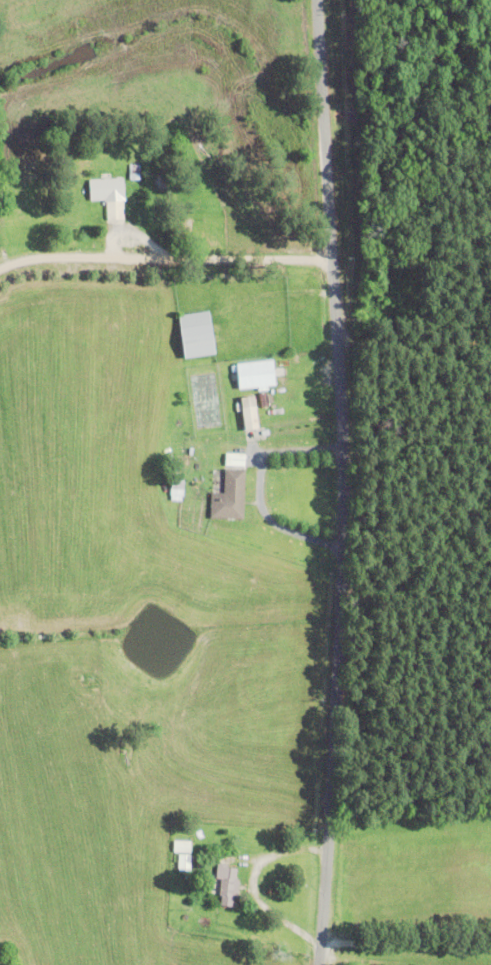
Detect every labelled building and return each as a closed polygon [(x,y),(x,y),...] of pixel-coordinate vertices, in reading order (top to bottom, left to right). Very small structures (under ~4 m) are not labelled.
[(91,179),(91,200),(108,200),(108,223),(125,223),(125,178),(91,179)] [(180,314),(185,358),(215,355),(210,311),(180,314)] [(258,429),(256,397),(243,397),(245,430),(258,429)] [(212,491),(211,517),(245,518),(246,454),(227,454),(227,466),(225,466),(225,492),(212,491)] [(191,852),(191,840),(175,840),(175,852),(191,852)] [(218,905),(236,906),(239,865),(221,864),(218,905)]
